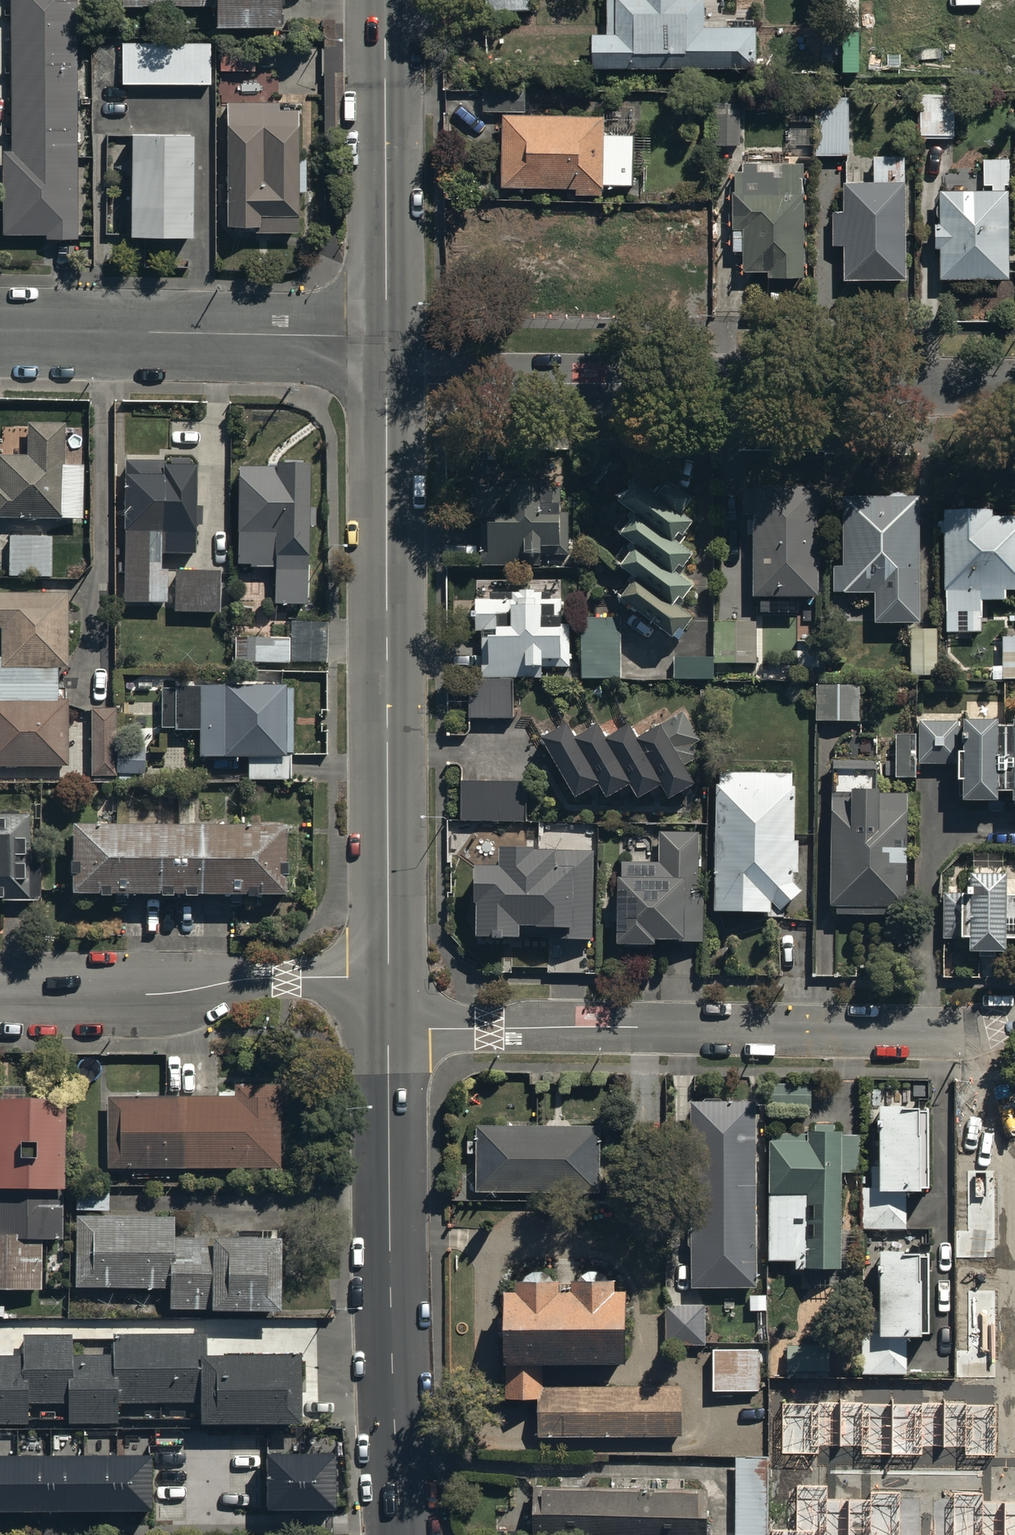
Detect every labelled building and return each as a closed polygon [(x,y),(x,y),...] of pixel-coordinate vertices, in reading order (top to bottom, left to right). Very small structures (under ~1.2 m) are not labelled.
[(11,144),(1,145),(1,230),(44,230),(44,234),(76,234),(75,0),(10,0),(11,144)] [(122,3),(215,3),(215,20),(281,20),(281,0),(122,0),(122,3)] [(588,63),(756,63),(756,21),(720,21),(720,0),(606,0),(606,39),(588,39),(588,63)] [(219,38),(219,68),(252,68),(252,38),(219,38)] [(122,40),(122,81),(210,81),(210,40),(122,40)] [(603,109),(524,108),(525,84),(483,84),(483,108),(502,108),(501,182),(575,183),(575,188),(603,189),(603,180),(634,180),(634,132),(603,131),(603,109)] [(816,90),(815,150),(847,151),(848,91),(816,90)] [(918,92),(918,131),(952,131),(952,91),(918,92)] [(225,98),(226,219),(254,218),(254,227),(297,226),(296,187),(305,186),(305,153),(299,153),(298,103),(276,104),(276,98),(225,98)] [(713,109),(713,140),(740,141),(740,110),(713,109)] [(190,125),(129,124),(129,228),(189,228),(190,125)] [(842,239),(842,272),(842,274),(904,273),(903,151),(870,151),(870,177),(843,177),(843,205),(830,205),(831,239),(842,239)] [(938,184),(939,218),(932,219),(933,242),(937,242),(937,273),(1006,271),(1006,257),(1014,256),(1014,245),(1007,246),(1006,183),(1004,183),(1004,180),(1010,180),(1009,154),(981,155),(981,181),(990,181),(990,183),(938,184)] [(801,185),(801,158),(742,159),(742,166),(736,166),(736,186),(733,186),(733,246),(743,245),(743,265),(803,265),(803,185),(801,185)] [(670,226),(670,269),(712,267),(711,225),(670,226)] [(64,420),(26,420),(26,455),(0,455),(0,516),(84,516),(84,461),(64,461),(64,420)] [(126,458),(123,598),(167,599),(167,567),(160,567),(160,549),(194,550),(196,460),(126,458)] [(309,460),(274,459),(274,466),(238,465),(236,564),(275,564),(275,601),(305,602),(307,523),(315,524),(315,504),(308,504),(309,460)] [(481,515),(482,563),(541,562),(541,552),(568,552),(568,507),(563,507),(563,493),(538,494),(538,474),(476,475),(477,515),(481,515)] [(620,597),(672,638),(678,630),(682,634),(693,621),(674,606),(679,601),(683,604),(694,591),(672,573),(687,553),(673,542),(686,524),(679,518),(693,500),(671,482),(656,500),(636,484),(620,504),(635,516),(620,535),(635,547),(620,566),(635,578),(620,597)] [(816,592),(816,484),(752,484),(752,494),(743,494),(743,514),(754,514),(753,592),(816,592)] [(916,618),(915,494),(841,494),(841,563),(832,564),(832,589),(872,589),(872,618),(916,618)] [(990,512),(990,507),(942,508),(942,519),(936,519),(936,532),(941,532),(942,587),(943,587),(944,609),(980,609),(980,587),(1014,586),(1014,512),(990,512)] [(52,535),(9,534),(8,574),(51,575),(52,535)] [(220,567),(174,566),(173,609),(220,609),(220,567)] [(482,676),(513,676),(543,676),(542,665),(570,665),(570,622),(562,622),(562,596),(551,596),(551,588),(543,588),(542,579),(491,580),(491,597),(472,597),(472,630),(481,630),(482,676)] [(68,765),(69,697),(57,697),(57,665),(66,665),(68,591),(0,590),(0,626),(1,626),(0,656),(0,764),(68,765)] [(621,677),(621,616),(581,616),(581,677),(621,677)] [(756,619),(713,619),(713,655),(713,661),(756,661),(756,619)] [(936,674),(935,626),(909,627),(910,674),(936,674)] [(1001,677),(1014,677),(1014,632),(1001,632),(1001,677)] [(290,635),(235,635),(235,660),(290,660),(290,635)] [(713,661),(713,655),(674,654),(675,677),(714,677),(713,661)] [(513,676),(482,676),(468,676),(469,714),(513,714),(513,676)] [(285,682),(174,682),(174,686),(161,686),(161,726),(174,726),(174,727),(198,727),(198,753),(248,753),(248,777),(290,777),(290,752),(285,752),(285,682)] [(860,683),(816,682),(815,719),(860,720),(860,683)] [(90,706),(91,773),(115,772),(115,770),(145,770),(145,744),(115,745),(114,706),(90,706)] [(542,733),(576,791),(598,778),(607,793),(630,780),(637,792),(661,778),(670,794),(695,779),(686,764),(708,750),(683,708),(661,721),(660,720),(639,732),(631,719),(608,733),(600,718),(576,732),(568,718),(542,733)] [(917,761),(953,761),(953,773),(960,773),(960,794),(993,795),(993,784),(1009,784),(1009,794),(1013,794),(1013,801),(1014,801),(1014,711),(1010,711),(1010,719),(992,719),(992,714),(959,714),(959,718),(917,718),(917,761)] [(716,781),(714,904),(714,906),(767,907),(767,913),(784,914),(784,903),(802,886),(793,878),(793,869),(797,869),(798,836),(793,836),(794,782),(791,782),(791,772),(720,770),(720,781),(716,781)] [(525,779),(460,778),(459,817),(524,819),(525,779)] [(832,791),(830,902),(836,902),(836,910),(904,911),(906,790),(878,789),(878,784),(851,783),(851,791),(832,791)] [(0,810),(0,898),(39,897),(39,856),(29,856),(29,810),(0,810)] [(284,820),(72,818),(72,888),(283,891),(284,820)] [(616,872),(617,937),(657,937),(657,933),(682,932),(682,937),(705,937),(704,888),(698,888),(697,828),(659,829),(660,859),(621,860),(621,872),(616,872)] [(591,939),(592,849),(501,848),(501,866),(475,866),(474,935),(518,936),(518,926),(569,927),(569,938),(591,939)] [(942,933),(966,932),(967,945),(1002,945),(1002,941),(1014,941),(1014,892),(1003,892),(1003,866),(967,867),(967,879),(961,879),(961,888),(941,888),(942,933)] [(41,1286),(42,1236),(59,1236),(60,1182),(62,1182),(63,1092),(25,1092),(25,1081),(0,1081),(0,1285),(41,1286)] [(234,1093),(107,1093),(107,1165),(281,1164),(281,1082),(234,1082),(234,1093)] [(687,1097),(690,1283),(757,1283),(755,1096),(687,1097)] [(861,1162),(861,1226),(905,1226),(905,1183),(921,1183),(921,1180),(929,1180),(929,1103),(919,1103),(919,1100),(880,1100),(880,1162),(861,1162)] [(840,1264),(842,1168),(857,1168),(857,1132),(842,1132),(842,1126),(835,1125),(835,1120),(815,1120),(815,1125),(810,1125),(810,1131),(770,1130),(768,1263),(840,1264)] [(600,1122),(476,1122),(476,1139),(468,1139),(468,1152),(478,1152),(478,1189),(600,1189),(600,1122)] [(957,1232),(957,1258),(995,1258),(995,1171),(968,1171),(968,1232),(957,1232)] [(109,1188),(76,1188),(76,1208),(109,1208),(109,1188)] [(75,1212),(75,1284),(169,1284),(169,1305),(279,1305),(279,1232),(174,1232),(174,1212),(75,1212)] [(907,1373),(906,1328),(921,1328),(921,1323),(930,1323),(928,1249),(920,1250),(920,1243),(878,1244),(880,1306),(861,1307),(863,1374),(907,1373)] [(545,1383),(545,1355),(627,1355),(627,1282),(613,1282),(613,1272),(571,1272),(571,1284),(559,1284),(559,1272),(518,1272),(518,1283),(507,1283),(507,1393),(539,1393),(539,1434),(681,1434),(681,1383),(545,1383)] [(957,1351),(957,1377),(995,1377),(995,1290),(968,1290),(968,1351),(957,1351)] [(705,1342),(704,1303),(665,1304),(666,1343),(705,1342)] [(25,1420),(25,1400),(67,1400),(67,1419),(117,1419),(117,1398),(199,1398),(199,1418),(297,1418),(297,1351),(203,1351),(203,1331),(113,1331),(113,1351),(72,1351),(72,1332),(23,1332),(23,1352),(0,1352),(0,1420),(25,1420)] [(829,1343),(787,1343),(787,1368),(829,1368),(829,1343)] [(757,1346),(713,1346),(713,1387),(758,1387),(757,1346)] [(996,1404),(782,1403),(782,1453),(818,1453),(818,1445),(863,1445),(863,1454),(922,1454),(922,1446),(966,1446),(966,1455),(996,1455),(996,1404)] [(0,1450),(0,1508),(147,1509),(148,1450),(0,1450)] [(331,1451),(264,1451),(264,1507),(331,1506),(331,1451)] [(735,1454),(736,1534),(769,1534),(769,1454),(735,1454)] [(533,1483),(532,1534),(706,1534),(707,1486),(533,1483)] [(772,1534),(898,1534),(899,1493),(872,1493),(872,1501),(826,1500),(827,1486),(797,1486),(797,1530),(772,1530),(772,1534)] [(984,1501),(984,1492),(954,1492),(954,1534),(1014,1534),(1014,1502),(984,1501)]
